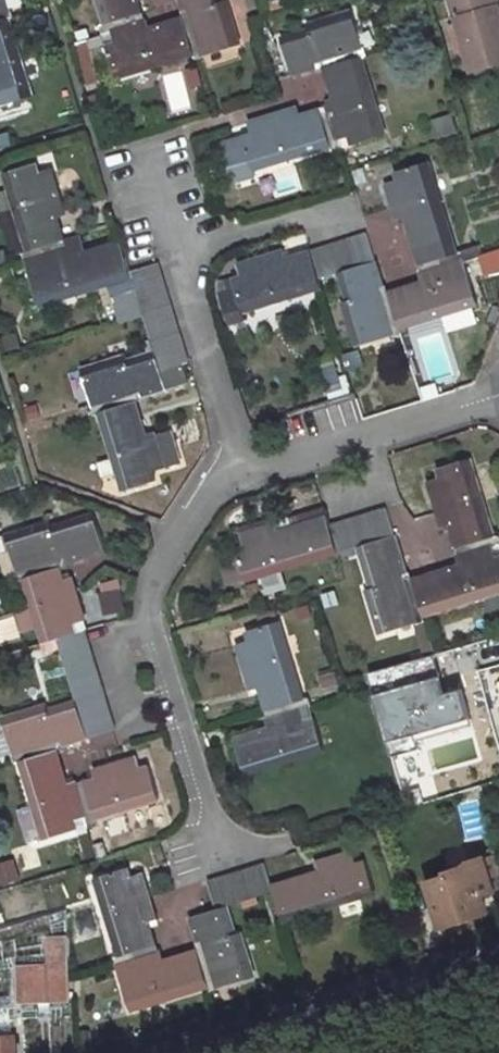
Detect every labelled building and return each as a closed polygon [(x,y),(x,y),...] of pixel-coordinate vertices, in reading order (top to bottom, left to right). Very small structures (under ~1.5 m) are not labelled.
[(10,18),(14,18),(10,7),(4,9),(1,0),(0,0),(0,21),(10,18)] [(138,0),(97,0),(104,22),(100,23),(103,36),(109,34),(125,29),(121,18),(140,13),(138,0)] [(181,10),(186,9),(188,16),(182,18),(194,57),(195,61),(205,58),(203,50),(220,45),(222,53),(241,48),(228,1),(222,3),(221,0),(178,0),(181,10)] [(475,69),(498,62),(498,0),(454,0),(475,69)] [(121,18),(125,29),(109,34),(112,43),(106,45),(116,80),(133,76),(131,67),(148,62),(150,70),(194,57),(182,18),(142,30),(141,25),(149,23),(144,11),(140,13),(121,18)] [(324,71),(363,59),(368,58),(364,46),(358,47),(353,31),(359,28),(354,11),(306,26),(307,32),(282,41),(293,77),(318,69),(317,65),(322,63),(324,71)] [(34,99),(28,80),(20,81),(16,65),(23,64),(10,18),(0,21),(0,108),(34,99)] [(317,109),(319,113),(325,133),(336,129),(340,144),(349,141),(351,148),(388,137),(383,121),(376,125),(371,107),(377,105),(363,59),(324,71),(336,111),(330,112),(329,105),(317,109)] [(192,65),(160,76),(172,114),(205,103),(192,65)] [(248,124),(251,136),(242,138),(245,146),(223,153),(234,184),(255,177),(254,172),(270,167),(268,161),(283,156),(286,163),(330,148),(332,155),(343,152),(340,144),(336,129),(325,133),(319,113),(292,121),(289,112),(248,124)] [(429,121),(434,136),(453,129),(449,114),(429,121)] [(245,146),(242,138),(221,145),(223,153),(245,146)] [(214,156),(210,141),(199,144),(204,160),(214,156)] [(437,260),(440,271),(457,266),(465,263),(461,250),(456,252),(440,198),(435,199),(430,184),(435,182),(429,163),(393,174),(396,183),(387,185),(396,214),(401,212),(418,266),(437,260)] [(24,263),(31,261),(45,257),(42,245),(64,239),(57,212),(62,210),(50,168),(39,172),(36,164),(2,174),(7,193),(15,190),(19,207),(11,209),(24,250),(20,251),(24,263)] [(367,232),(309,251),(319,281),(337,276),(377,263),(367,232)] [(56,301),(54,293),(68,291),(70,297),(131,278),(129,269),(120,242),(65,259),(63,252),(72,249),(69,237),(64,239),(42,245),(45,257),(31,261),(33,268),(26,270),(37,307),(56,301)] [(275,305),(321,290),(319,281),(309,251),(278,261),(275,254),(236,267),(239,277),(231,280),(233,291),(219,295),(228,328),(244,324),(242,315),(260,310),(257,302),(273,298),(275,305)] [(418,266),(413,267),(417,279),(425,276),(427,282),(389,294),(400,332),(443,319),(441,310),(456,305),(459,315),(478,309),(468,273),(459,275),(457,266),(440,271),(437,260),(418,266)] [(135,291),(143,317),(153,352),(159,369),(188,361),(159,261),(129,269),(131,278),(135,291)] [(385,289),(377,263),(337,276),(345,303),(342,303),(356,350),(373,345),(371,338),(387,332),(390,340),(403,336),(400,332),(389,294),(380,297),(378,291),(385,289)] [(131,278),(110,285),(114,299),(135,291),(131,278)] [(135,291),(114,299),(121,322),(143,317),(135,291)] [(165,390),(159,369),(153,352),(125,360),(123,355),(79,369),(84,386),(90,385),(95,402),(111,398),(115,408),(137,402),(135,395),(138,394),(140,398),(165,390)] [(328,394),(342,388),(330,362),(317,367),(328,394)] [(148,441),(141,414),(137,402),(115,408),(111,398),(95,402),(90,404),(93,415),(97,414),(110,457),(116,456),(121,474),(114,476),(119,492),(155,481),(153,473),(164,470),(155,439),(148,441)] [(437,520),(444,517),(453,543),(474,537),(479,550),(493,545),(498,544),(498,535),(497,529),(492,530),(480,490),(471,493),(467,476),(475,473),(470,457),(433,468),(436,478),(425,482),(437,520)] [(356,545),(394,533),(385,506),(327,523),(336,551),(356,545)] [(57,557),(63,555),(65,561),(102,550),(91,512),(48,524),(47,520),(3,531),(8,549),(14,547),(20,568),(36,563),(38,574),(61,568),(57,557)] [(336,551),(327,523),(325,514),(268,531),(266,523),(237,531),(241,545),(233,548),(243,579),(262,573),(260,566),(273,562),(275,569),(336,551)] [(408,620),(423,615),(411,576),(403,578),(401,575),(406,574),(394,533),(356,545),(369,587),(364,588),(378,632),(395,628),(392,619),(407,615),(408,620)] [(477,590),(493,585),(495,592),(498,591),(498,553),(496,554),(493,545),(479,550),(474,537),(453,543),(450,544),(453,558),(461,556),(463,562),(411,576),(423,615),(480,598),(477,590)] [(40,641),(55,636),(77,629),(75,621),(83,619),(72,580),(65,581),(61,568),(38,574),(36,563),(20,568),(15,570),(17,579),(21,579),(30,607),(37,605),(42,622),(35,625),(40,641)] [(256,579),(263,596),(284,589),(278,572),(256,579)] [(93,592),(97,616),(122,613),(118,588),(93,592)] [(282,654),(277,640),(284,638),(279,619),(244,629),(246,638),(233,641),(246,683),(255,680),(263,707),(283,701),(287,712),(302,707),(310,705),(306,693),(302,694),(290,652),(282,654)] [(422,624),(411,628),(421,654),(432,650),(422,624)] [(85,627),(77,629),(55,636),(74,698),(86,738),(117,729),(85,627)] [(57,670),(37,676),(44,698),(64,692),(57,670)] [(16,761),(56,749),(54,741),(59,739),(61,745),(86,738),(74,698),(47,707),(45,702),(0,716),(0,723),(3,735),(10,732),(15,749),(9,751),(12,763),(16,761)] [(231,735),(243,773),(290,759),(288,753),(304,748),(306,755),(323,749),(312,714),(304,716),(302,707),(287,712),(283,701),(260,708),(263,719),(270,717),(272,724),(231,735)] [(69,788),(56,749),(16,761),(30,805),(36,803),(41,819),(34,821),(40,838),(75,828),(73,819),(83,816),(79,803),(91,800),(84,778),(83,775),(70,779),(73,787),(69,788)] [(479,750),(463,755),(470,777),(486,772),(479,750)] [(79,803),(83,816),(86,824),(97,821),(95,817),(125,808),(123,802),(137,797),(140,804),(158,798),(148,762),(139,764),(135,754),(98,765),(100,773),(84,778),(91,800),(79,803)] [(463,755),(448,759),(455,781),(470,777),(463,755)] [(269,884),(271,891),(281,922),(340,903),(337,894),(355,889),(357,898),(375,893),(363,856),(354,859),(350,847),(322,856),(325,867),(269,884)] [(430,879),(444,923),(457,919),(462,927),(476,923),(475,913),(488,909),(483,892),(495,888),(494,886),(498,884),(498,863),(496,853),(485,856),(484,854),(469,859),(471,866),(430,879)] [(0,864),(0,884),(12,882),(8,862),(0,864)] [(195,940),(198,939),(199,945),(194,947),(206,984),(207,991),(218,988),(216,981),(235,976),(237,982),(254,977),(240,929),(234,931),(227,904),(271,891),(269,884),(262,862),(204,878),(213,907),(187,915),(195,940)] [(113,966),(121,964),(137,960),(133,948),(153,942),(145,913),(154,910),(143,871),(129,875),(126,866),(91,877),(96,895),(104,893),(108,908),(102,910),(114,953),(109,954),(113,966)] [(160,900),(171,922),(209,904),(199,882),(160,900)] [(66,908),(47,914),(50,925),(66,920),(66,908)] [(50,963),(45,964),(47,996),(70,997),(67,932),(48,932),(50,963)] [(158,994),(159,998),(206,984),(194,947),(156,958),(155,954),(160,952),(157,940),(153,942),(133,948),(137,960),(121,964),(124,975),(117,977),(127,1009),(145,1004),(143,998),(158,994)] [(15,1034),(0,1035),(0,1052),(15,1052),(15,1034)]
